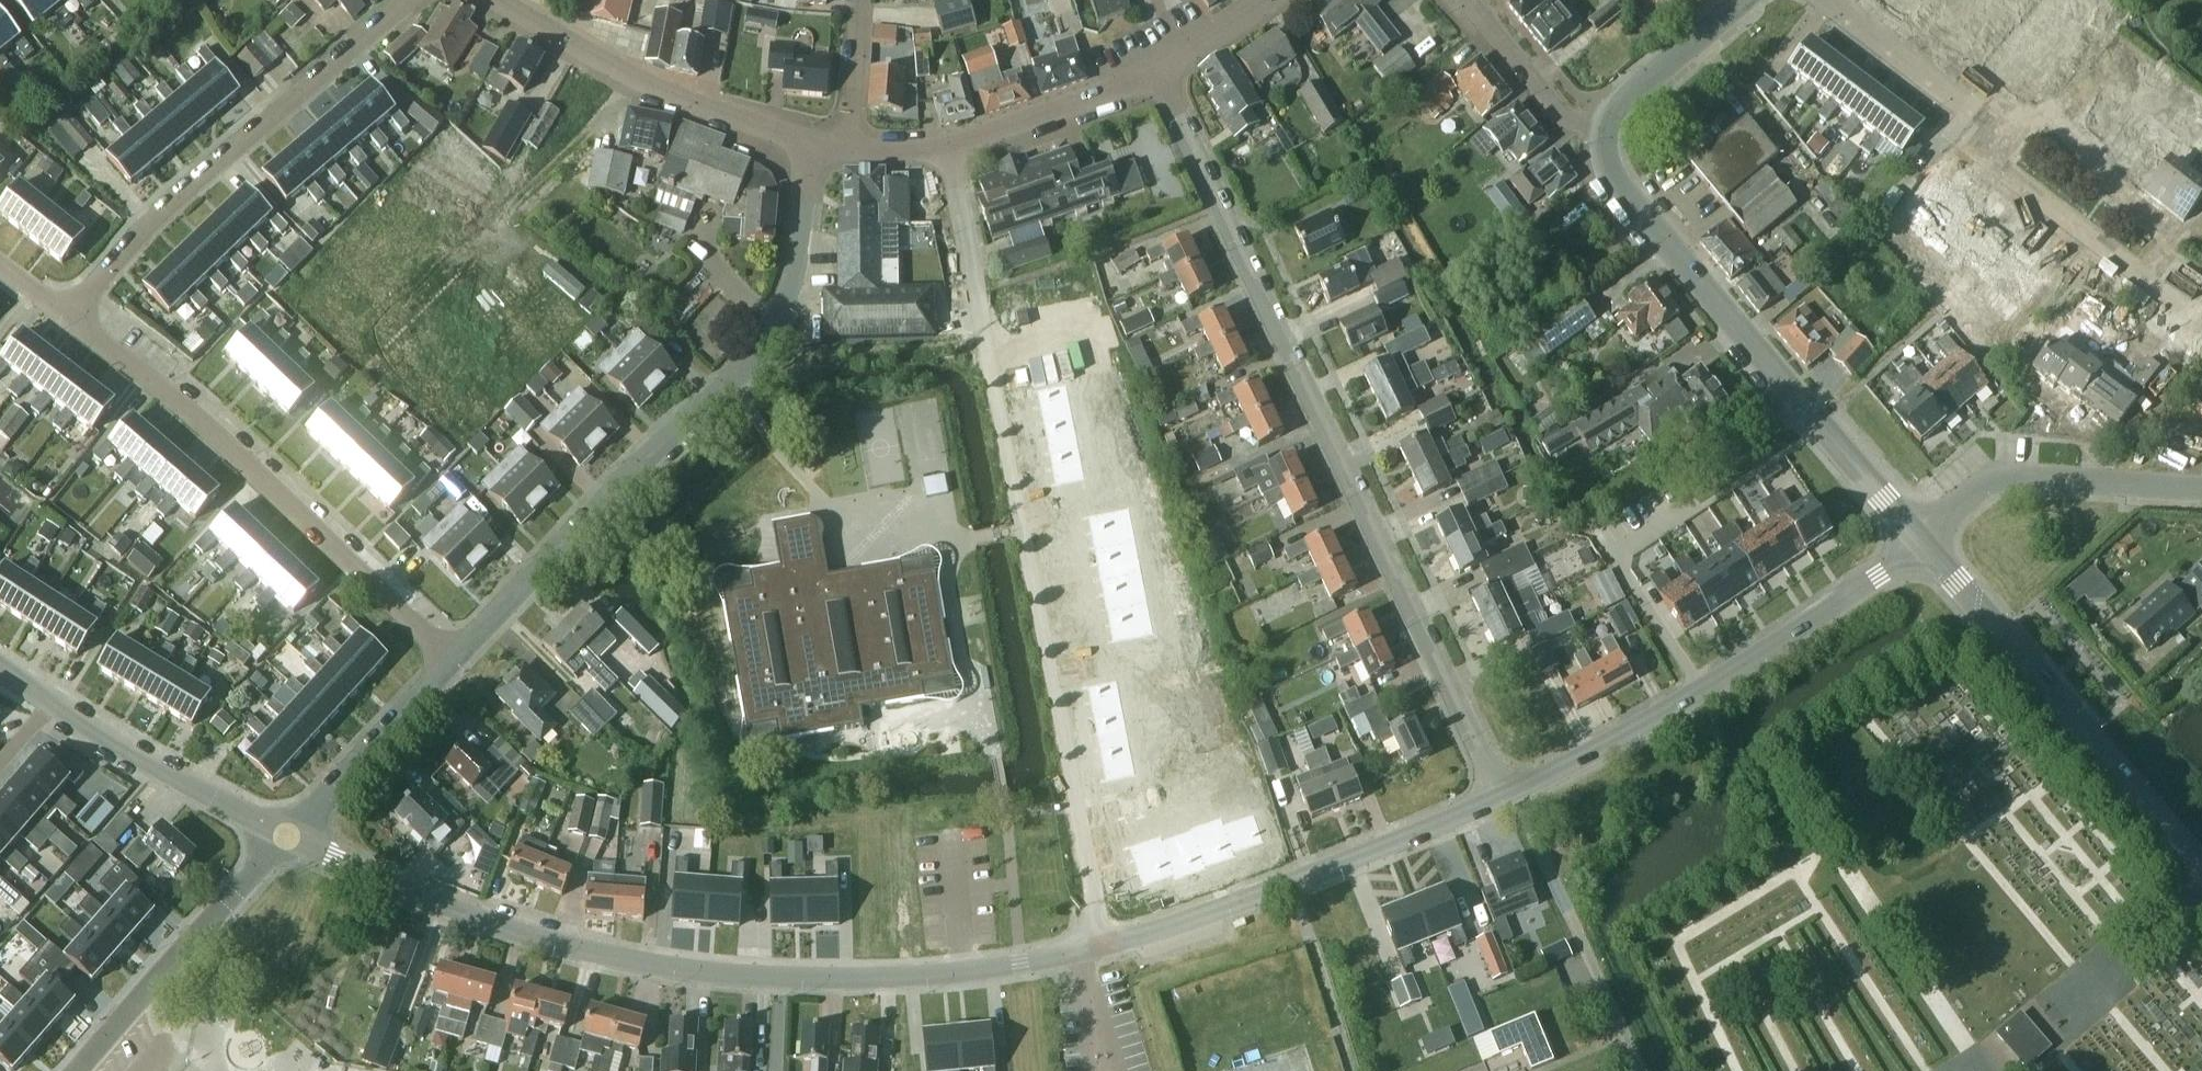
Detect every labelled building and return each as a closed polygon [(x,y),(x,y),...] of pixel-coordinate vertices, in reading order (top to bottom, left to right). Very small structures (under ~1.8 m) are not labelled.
[(34,26),(53,11),(57,8),(51,0),(13,0),(34,26)] [(87,11),(96,5),(92,0),(78,0),(87,11)] [(323,9),(333,0),(314,0),(323,9)] [(350,16),(360,5),(358,2),(360,0),(335,0),(350,16)] [(582,16),(625,26),(632,0),(586,0),(582,16)] [(969,0),(948,0),(934,4),(944,37),(978,26),(969,0)] [(1026,12),(1050,8),(1049,0),(1024,0),(1026,12)] [(1098,23),(1132,12),(1128,0),(1091,0),(1098,23)] [(1219,0),(1201,0),(1208,8),(1219,0)] [(1355,23),(1379,54),(1399,38),(1375,8),(1378,4),(1375,0),(1326,0),(1310,12),(1333,40),(1355,23)] [(1553,0),(1515,0),(1509,5),(1523,23),(1553,0)] [(1523,23),(1547,54),(1579,28),(1556,0),(1553,0),(1523,23)] [(2020,8),(2035,19),(2041,10),(2027,0),(2026,0),(2020,8)] [(2035,19),(2067,43),(2081,24),(2049,0),(2041,10),(2035,19)] [(2081,24),(2097,2),(2095,0),(2049,0),(2081,24)] [(193,1),(181,8),(188,17),(199,9),(193,1)] [(1621,12),(1613,1),(1589,21),(1597,31),(1621,12)] [(473,13),(455,2),(451,9),(442,3),(423,34),(412,27),(382,53),(396,68),(419,48),(451,68),(477,26),(468,20),(473,13)] [(707,2),(702,26),(728,31),(732,6),(707,2)] [(279,18),(292,32),(307,17),(293,4),(279,18)] [(57,8),(53,11),(66,28),(74,22),(61,5),(57,8)] [(2020,8),(2013,17),(2028,28),(2035,19),(2020,8)] [(679,37),(683,16),(656,11),(647,62),(673,71),(672,71),(698,76),(704,41),(679,37)] [(780,15),(763,12),(760,28),(777,31),(780,15)] [(1,53),(14,43),(20,38),(20,37),(0,13),(0,54),(1,53)] [(2028,28),(2019,40),(2051,64),(2067,43),(2035,19),(2028,28)] [(876,24),(873,44),(896,47),(899,27),(876,24)] [(933,59),(931,30),(913,32),(917,80),(930,79),(928,59),(933,59)] [(239,59),(256,79),(284,54),(265,31),(252,41),(255,45),(239,59)] [(1294,60),(1274,32),(1238,57),(1257,86),(1294,60)] [(20,38),(14,43),(25,57),(27,59),(35,52),(22,36),(20,37),(20,38)] [(1033,62),(1043,94),(1086,80),(1073,38),(1054,44),(1057,55),(1033,62)] [(1789,68),(1788,69),(1794,74),(1807,84),(1811,87),(1833,58),(1810,40),(1789,68)] [(1995,40),(1988,50),(2002,62),(2010,51),(1995,40)] [(2010,51),(2002,62),(2034,86),(2051,64),(2019,40),(2010,51)] [(499,48),(486,41),(468,73),(481,80),(499,48)] [(519,43),(499,77),(491,72),(486,81),(503,91),(509,83),(523,91),(543,57),(519,43)] [(811,55),(810,60),(795,58),(796,46),(771,44),(769,71),(785,72),(783,92),(828,95),(832,56),(811,55)] [(1416,70),(1398,47),(1373,67),(1391,89),(1416,70)] [(1020,70),(1001,77),(991,48),(963,58),(975,94),(979,93),(987,115),(1030,100),(1022,76),(1020,70)] [(206,49),(199,55),(212,71),(217,66),(220,64),(206,49)] [(0,69),(4,74),(6,76),(15,70),(1,53),(0,54),(0,69)] [(1237,140),(1261,124),(1251,110),(1260,104),(1226,54),(1200,72),(1214,93),(1210,95),(1221,112),(1219,113),(1237,140)] [(1510,95),(1479,58),(1452,80),(1450,82),(1444,74),(1417,96),(1430,115),(1451,98),(1447,93),(1457,86),(1483,118),(1510,95)] [(1833,58),(1811,87),(1816,90),(1829,101),(1833,104),(1855,75),(1833,58)] [(137,80),(122,61),(113,68),(129,87),(137,80)] [(185,67),(178,73),(191,88),(195,85),(199,82),(186,66),(185,67)] [(199,82),(195,85),(218,112),(240,93),(217,66),(212,71),(199,82)] [(1786,66),(1774,83),(1782,89),(1794,74),(1788,69),(1789,68),(1786,66)] [(869,108),(902,110),(905,70),(872,67),(869,108)] [(1855,75),(1833,104),(1838,107),(1851,118),(1856,121),(1878,92),(1855,75)] [(934,96),(942,127),(974,118),(963,76),(948,80),(951,91),(934,96)] [(132,99),(118,82),(110,89),(124,106),(132,99)] [(164,85),(157,91),(170,106),(173,103),(174,103),(176,100),(178,99),(165,84),(164,85)] [(373,84),(350,103),(374,131),(377,128),(391,117),(396,112),(395,111),(373,84)] [(1299,94),(1323,134),(1341,123),(1318,84),(1299,94)] [(1807,84),(1796,99),(1804,105),(1816,90),(1811,87),(1807,84)] [(178,99),(174,103),(197,130),(218,112),(195,85),(191,88),(178,99)] [(2101,88),(2076,121),(2097,137),(2122,105),(2110,95),(2101,88)] [(43,109),(56,98),(50,91),(37,102),(43,109)] [(1878,92),(1856,121),(1860,124),(1874,135),(1878,138),(1901,109),(1878,92)] [(95,97),(84,107),(101,127),(112,117),(95,97)] [(447,120),(422,98),(408,115),(433,136),(447,120)] [(2144,99),(2133,113),(2142,120),(2153,107),(2144,99)] [(531,114),(513,101),(486,141),(505,154),(531,114)] [(1829,101),(1818,116),(1826,122),(1838,107),(1833,104),(1829,101)] [(142,103),(136,109),(149,124),(152,121),(157,117),(144,102),(142,103)] [(561,111),(544,102),(522,140),(538,150),(561,111)] [(157,117),(152,121),(175,148),(197,130),(174,103),(170,106),(157,117)] [(350,103),(329,121),(352,149),(356,146),(369,135),(374,131),(350,103)] [(1787,108),(1780,103),(1775,110),(1782,118),(1789,109),(1787,108)] [(1510,151),(1520,163),(1546,142),(1516,104),(1490,126),(1490,127),(1504,144),(1510,151)] [(2122,105),(2097,137),(2117,153),(2142,120),(2133,113),(2122,105)] [(396,112),(391,117),(403,131),(410,125),(407,120),(397,109),(395,111),(396,112)] [(621,149),(665,159),(674,119),(630,109),(621,149)] [(1901,109),(1878,138),(1882,141),(1901,156),(1923,126),(1901,109)] [(94,142),(74,119),(70,114),(49,132),(73,160),(94,142)] [(2164,114),(2153,129),(2161,135),(2173,121),(2164,114)] [(1690,165),(1752,241),(1796,205),(1765,167),(1778,156),(1746,118),(1690,165)] [(1851,118),(1840,133),(1848,139),(1860,124),(1856,121),(1851,118)] [(121,121),(115,127),(128,142),(131,139),(135,135),(122,120),(121,121)] [(2142,120),(2117,153),(2136,168),(2161,135),(2153,129),(2142,120)] [(135,135),(131,139),(154,166),(175,148),(152,121),(149,124),(135,135)] [(329,121),(308,139),(331,167),(335,164),(348,153),(352,149),(329,121)] [(2173,121),(2161,135),(2171,143),(2182,128),(2173,121)] [(722,239),(774,243),(777,199),(775,198),(778,188),(770,178),(762,170),(750,164),(750,162),(720,151),(725,139),(683,123),(662,181),(669,184),(667,187),(676,190),(677,187),(697,195),(695,200),(697,200),(703,203),(705,198),(726,206),(723,214),(722,239)] [(1490,127),(1484,132),(1498,149),(1504,156),(1510,151),(1504,144),(1490,127)] [(374,131),(369,135),(381,149),(390,143),(377,128),(374,131)] [(1874,135),(1862,150),(1869,155),(1870,156),(1874,151),(1882,141),(1878,138),(1874,135)] [(2161,135),(2136,168),(2158,185),(2183,152),(2171,143),(2161,135)] [(1820,136),(1811,148),(1820,156),(1830,144),(1820,136)] [(128,142),(109,158),(132,185),(154,166),(131,139),(128,142)] [(308,139),(286,157),(310,185),(314,182),(327,170),(331,167),(308,139)] [(352,149),(348,153),(361,167),(368,161),(356,146),(352,149)] [(1101,203),(1119,197),(1113,182),(1110,171),(1097,176),(1096,172),(1078,178),(1067,149),(1026,163),(1024,157),(994,168),(996,174),(978,181),(983,196),(977,198),(993,242),(1100,204),(1101,203)] [(634,159),(597,151),(588,189),(625,197),(634,159)] [(1545,193),(1550,199),(1575,179),(1553,151),(1529,171),(1525,167),(1509,180),(1529,205),(1545,193)] [(286,157),(264,176),(287,204),(306,188),(310,185),(286,157)] [(57,183),(65,173),(46,158),(38,168),(57,183)] [(18,159),(7,169),(13,176),(24,165),(18,159)] [(331,167),(327,170),(339,185),(347,179),(335,164),(331,167)] [(1935,165),(1911,198),(1921,205),(1933,214),(1957,182),(1935,165)] [(838,292),(824,292),(825,339),(934,337),(933,288),(899,289),(898,227),(909,226),(908,185),(908,180),(884,180),(884,172),(844,172),(845,210),(839,210),(838,292)] [(372,173),(364,180),(372,188),(380,181),(372,173)] [(1830,206),(1840,198),(1827,180),(1816,188),(1830,206)] [(669,184),(662,181),(653,203),(662,207),(690,217),(697,200),(695,200),(697,195),(677,187),(676,190),(667,187),(669,184)] [(310,185),(306,188),(318,203),(326,196),(323,193),(314,182),(310,185)] [(1957,182),(1933,214),(1944,223),(1952,229),(1977,197),(1957,182)] [(40,200),(18,184),(0,208),(0,213),(19,228),(40,200)] [(1488,195),(1511,226),(1526,214),(1504,184),(1488,195)] [(247,189),(227,210),(252,236),(255,232),(268,220),(272,216),(272,215),(247,189)] [(92,198),(85,192),(76,203),(83,209),(92,198)] [(1977,197),(1952,229),(1962,236),(1973,244),(1993,218),(1997,212),(1977,197)] [(1845,231),(1859,219),(1842,198),(1828,210),(1845,231)] [(40,244),(61,217),(40,200),(19,228),(40,244)] [(1892,213),(1881,204),(1864,224),(1876,233),(1892,213)] [(656,224),(683,235),(690,217),(662,207),(656,224)] [(227,210),(206,229),(231,255),(235,251),(248,239),(252,236),(227,210)] [(272,216),(268,220),(282,235),(289,228),(274,212),(272,215),(272,216)] [(1344,244),(1329,213),(1295,229),(1310,260),(1344,244)] [(61,217),(40,244),(62,261),(83,233),(61,217)] [(1973,244),(1968,250),(1980,259),(1988,265),(2012,233),(1993,218),(1973,244)] [(326,231),(315,219),(302,232),(313,243),(326,231)] [(1758,258),(1728,221),(1700,244),(1717,265),(1730,281),(1758,258)] [(1776,237),(1791,255),(1803,246),(1787,227),(1776,237)] [(206,229),(186,248),(211,274),(215,271),(215,270),(228,258),(231,255),(206,229)] [(1952,229),(1942,243),(1951,250),(1962,236),(1952,229)] [(252,236),(248,239),(262,254),(270,247),(267,244),(255,232),(252,236)] [(2012,233),(1988,265),(1997,272),(2008,280),(2032,248),(2012,233)] [(1052,258),(1045,238),(1002,253),(1009,273),(1052,258)] [(1152,264),(1167,257),(1169,262),(1164,264),(1168,274),(1173,272),(1176,276),(1200,264),(1188,238),(1163,249),(1162,245),(1147,252),(1152,264)] [(186,248),(166,268),(191,294),(195,290),(208,278),(211,274),(186,248)] [(2032,248),(2008,280),(2020,289),(2030,296),(2054,264),(2032,248)] [(1140,261),(1134,250),(1112,262),(1119,274),(1140,261)] [(231,255),(228,258),(242,273),(249,266),(235,251),(231,255)] [(290,251),(279,261),(292,274),(303,263),(290,251)] [(1368,270),(1360,254),(1345,261),(1348,267),(1320,280),(1330,303),(1360,289),(1354,277),(1368,270)] [(1980,259),(1970,273),(1978,279),(1988,265),(1980,259)] [(1369,274),(1378,293),(1406,280),(1397,260),(1369,274)] [(2081,273),(2114,300),(2124,288),(2091,262),(2081,273)] [(1176,276),(1173,272),(1168,274),(1159,279),(1164,289),(1179,282),(1189,303),(1213,291),(1200,264),(1176,276)] [(1988,265),(1978,279),(1987,286),(1997,272),(1988,265)] [(166,268),(145,288),(170,314),(187,297),(191,294),(166,268)] [(1785,293),(1765,268),(1739,288),(1760,313),(1785,293)] [(211,274),(208,278),(222,292),(229,285),(215,270),(215,271),(211,274)] [(280,286),(270,277),(265,282),(274,292),(280,286)] [(1681,314),(1653,278),(1627,298),(1632,304),(1612,319),(1617,326),(1623,322),(1635,337),(1649,326),(1654,334),(1681,314)] [(1374,295),(1380,310),(1408,297),(1402,283),(1374,295)] [(2020,289),(2010,303),(2019,310),(2030,296),(2020,289)] [(191,294),(187,297),(202,312),(209,305),(195,290),(191,294)] [(593,292),(579,307),(591,317),(604,301),(593,292)] [(1597,322),(1579,299),(1529,336),(1547,359),(1585,331),(1594,343),(1616,326),(1608,314),(1597,322)] [(1117,316),(1129,310),(1124,301),(1112,306),(1117,316)] [(1775,331),(1807,368),(1835,344),(1803,306),(1775,331)] [(1387,335),(1374,307),(1340,323),(1353,351),(1387,335)] [(2068,342),(2089,316),(2077,307),(2056,332),(2068,342)] [(1148,310),(1120,324),(1126,337),(1155,323),(1148,310)] [(1211,349),(1236,337),(1223,310),(1199,322),(1197,318),(1182,325),(1187,336),(1202,329),(1209,344),(1211,349)] [(1955,328),(1971,335),(1979,317),(1963,310),(1955,328)] [(2133,310),(2104,343),(2114,352),(2143,319),(2133,310)] [(264,313),(250,328),(252,330),(257,335),(272,320),(264,313)] [(609,328),(600,318),(594,324),(603,334),(609,328)] [(210,319),(196,333),(206,343),(220,329),(210,319)] [(1942,320),(1936,325),(1943,334),(1950,328),(1942,320)] [(603,334),(594,324),(588,330),(597,340),(603,334)] [(1884,326),(1874,336),(1882,343),(1891,333),(1884,326)] [(1364,374),(1376,399),(1403,386),(1429,373),(1425,363),(1408,370),(1402,358),(1431,344),(1424,329),(1385,348),(1391,362),(1364,374)] [(252,330),(227,356),(248,376),(273,350),(269,347),(257,335),(252,330)] [(1150,331),(1138,337),(1143,349),(1155,343),(1150,331)] [(24,332),(3,360),(9,365),(9,366),(22,376),(25,379),(47,350),(24,332)] [(284,332),(269,347),(273,350),(277,354),(291,339),(284,332)] [(679,374),(660,355),(640,334),(622,352),(660,392),(679,374)] [(1211,349),(1209,344),(1195,351),(1200,362),(1215,355),(1224,375),(1248,363),(1236,337),(1211,349)] [(1874,354),(1856,337),(1833,362),(1851,379),(1874,354)] [(1944,358),(1933,368),(1965,405),(1988,386),(1946,337),(1935,347),(1944,358)] [(2055,338),(2028,365),(2062,398),(2068,392),(2109,431),(2167,372),(2150,356),(2129,377),(2111,359),(2102,367),(2090,355),(2082,364),(2055,338)] [(47,350),(25,379),(31,383),(44,393),(48,396),(70,367),(47,350)] [(273,350),(248,376),(268,395),(293,369),(289,366),(277,354),(273,350)] [(304,351),(289,366),(293,369),(297,373),(311,358),(304,351)] [(603,371),(623,391),(641,410),(660,392),(622,352),(603,371)] [(335,381),(348,368),(337,357),(324,371),(335,381)] [(0,360),(0,376),(9,366),(9,365),(3,360),(1,359),(0,360)] [(563,375),(551,363),(541,373),(553,385),(563,375)] [(1895,367),(1902,375),(1907,371),(1900,363),(1895,367)] [(1680,385),(1665,366),(1622,402),(1619,398),(1574,425),(1592,455),(1639,428),(1654,447),(1678,428),(1676,425),(1677,424),(1684,418),(1699,436),(1732,409),(1699,370),(1680,385)] [(70,367),(48,396),(52,400),(66,410),(70,413),(92,384),(70,367)] [(1907,371),(1902,375),(1943,424),(1965,405),(1933,368),(1921,378),(1911,367),(1907,371)] [(1449,380),(1443,368),(1433,374),(1438,385),(1449,380)] [(293,369),(268,395),(290,416),(315,390),(297,373),(293,369)] [(1403,386),(1376,399),(1388,423),(1414,411),(1407,394),(1433,383),(1429,373),(1403,386)] [(1902,375),(1892,384),(1908,402),(1895,413),(1921,443),(1943,424),(1902,375)] [(22,376),(10,392),(18,398),(31,383),(25,379),(22,376)] [(550,386),(541,376),(534,382),(544,392),(550,386)] [(544,392),(534,382),(528,388),(537,398),(544,392)] [(1246,421),(1270,409),(1257,383),(1233,394),(1232,390),(1216,397),(1222,408),(1237,401),(1244,417),(1246,421)] [(92,384),(70,413),(74,416),(93,431),(115,402),(92,384)] [(1070,385),(1040,391),(1047,421),(1076,415),(1070,385)] [(1177,407),(1170,390),(1154,396),(1161,413),(1177,407)] [(620,431),(602,412),(582,392),(563,410),(601,449),(620,431)] [(44,393),(33,409),(40,415),(52,400),(48,396),(44,393)] [(1126,395),(1112,398),(1113,407),(1128,405),(1126,395)] [(1423,422),(1450,409),(1444,396),(1417,409),(1423,422)] [(521,397),(506,411),(527,433),(542,419),(521,397)] [(1195,403),(1174,412),(1179,423),(1200,414),(1195,403)] [(11,443),(30,417),(14,406),(0,426),(0,436),(11,443)] [(332,406),(307,432),(328,452),(353,426),(350,423),(332,406)] [(1550,408),(1531,421),(1541,435),(1560,422),(1550,408)] [(364,409),(350,423),(353,426),(358,430),(372,416),(364,409)] [(1246,421),(1244,417),(1228,424),(1229,426),(1233,435),(1249,427),(1258,447),(1282,436),(1270,409),(1246,421)] [(1450,409),(1423,422),(1429,435),(1456,422),(1450,409)] [(66,410),(55,425),(62,431),(74,416),(70,413),(66,410)] [(544,428),(564,449),(583,468),(601,449),(563,410),(544,428)] [(1498,411),(1489,415),(1496,430),(1504,426),(1498,411)] [(1174,414),(1158,421),(1162,430),(1178,423),(1174,414)] [(1076,415),(1047,421),(1053,452),(1082,446),(1076,415)] [(134,417),(111,444),(116,449),(129,460),(132,463),(133,463),(156,436),(135,418),(134,417)] [(1678,428),(1654,447),(1660,454),(1685,434),(1677,424),(1676,425),(1678,428)] [(1574,425),(1542,444),(1551,459),(1575,444),(1574,442),(1581,438),(1574,425)] [(353,426),(328,452),(349,471),(374,445),(370,442),(358,430),(353,426)] [(1134,426),(1118,429),(1119,439),(1135,436),(1134,426)] [(1229,426),(1220,430),(1223,436),(1225,441),(1234,437),(1233,435),(1229,426)] [(384,427),(370,442),(374,445),(378,450),(392,435),(384,427)] [(490,444),(481,434),(475,440),(484,450),(490,444)] [(1174,434),(1166,437),(1171,448),(1178,445),(1174,434)] [(133,463),(132,463),(137,467),(149,478),(153,482),(177,455),(156,436),(133,463)] [(1135,436),(1119,439),(1121,447),(1136,445),(1135,436)] [(1412,474),(1466,448),(1461,438),(1445,446),(1443,440),(1431,446),(1427,437),(1400,450),(1412,474)] [(1491,437),(1479,442),(1485,456),(1498,451),(1491,437)] [(432,450),(445,463),(457,452),(444,439),(432,450)] [(484,450),(475,440),(469,446),(478,456),(484,450)] [(108,442),(95,457),(103,463),(116,449),(111,444),(108,442)] [(374,445),(349,471),(369,491),(394,465),(390,462),(378,450),(374,445)] [(1082,446),(1053,452),(1060,485),(1089,479),(1082,446)] [(405,447),(390,462),(394,465),(398,469),(412,454),(405,447)] [(1223,464),(1215,447),(1192,457),(1200,474),(1223,464)] [(1424,497),(1449,485),(1445,476),(1467,466),(1464,461),(1470,458),(1466,448),(1412,474),(1424,497)] [(560,490),(542,471),(522,450),(503,469),(542,508),(560,490)] [(177,455),(153,482),(157,485),(170,497),(174,500),(198,473),(177,455)] [(1281,492),(1305,481),(1292,455),(1269,466),(1264,456),(1233,471),(1243,492),(1257,486),(1273,478),(1278,489),(1280,489),(1281,492)] [(129,460),(116,475),(124,482),(137,467),(132,463),(129,460)] [(1464,496),(1503,478),(1496,462),(1456,481),(1464,496)] [(9,465),(3,472),(14,481),(24,469),(17,464),(9,465)] [(1136,468),(1144,501),(1160,496),(1151,464),(1136,468)] [(394,465),(369,491),(390,511),(415,486),(415,485),(410,480),(398,469),(394,465)] [(424,465),(410,480),(415,485),(418,488),(432,473),(424,465)] [(485,487),(504,507),(523,526),(542,508),(503,469),(485,487)] [(1768,470),(1757,477),(1762,484),(1773,477),(1768,470)] [(198,473),(174,500),(178,504),(196,519),(220,492),(198,473)] [(440,484),(439,485),(447,493),(458,504),(469,493),(450,474),(442,482),(440,484)] [(949,494),(945,476),(923,480),(926,498),(949,494)] [(149,478),(137,493),(144,500),(157,485),(153,482),(149,478)] [(1273,478),(1257,486),(1262,497),(1278,489),(1273,478)] [(1503,478),(1464,496),(1469,508),(1509,489),(1503,478)] [(1280,489),(1278,489),(1262,497),(1267,507),(1284,500),(1293,519),(1317,507),(1305,481),(1281,492),(1280,489)] [(1050,489),(1078,665),(1105,660),(1079,495),(1093,492),(1091,483),(1050,489)] [(1541,490),(1526,489),(1525,502),(1541,502),(1541,490)] [(1780,492),(1770,498),(1804,553),(1831,535),(1808,501),(1793,512),(1780,492)] [(434,504),(425,495),(419,501),(428,510),(434,504)] [(170,497),(158,511),(165,518),(178,504),(174,500),(170,497)] [(1769,521),(1758,529),(1783,568),(1804,553),(1770,498),(1759,505),(1769,521)] [(428,510),(419,501),(413,507),(422,517),(428,510)] [(237,508),(212,534),(218,539),(217,540),(230,551),(233,555),(258,528),(237,508)] [(501,548),(483,529),(463,509),(444,527),(483,567),(501,548)] [(1469,524),(1463,511),(1436,523),(1448,548),(1475,536),(1492,528),(1486,516),(1469,524)] [(1135,513),(1095,521),(1102,551),(1141,543),(1135,513)] [(953,672),(933,571),(902,577),(899,560),(859,568),(860,570),(827,576),(820,541),(820,538),(822,534),(821,528),(817,522),(811,519),(806,518),(772,524),(780,567),(747,573),(750,590),(721,595),(747,731),(776,726),(779,741),(864,725),(861,708),(886,704),(887,706),(925,698),(922,682),(936,680),(935,675),(953,672)] [(44,528),(39,536),(51,544),(53,541),(60,530),(59,530),(47,522),(44,528)] [(1487,562),(1481,549),(1507,536),(1501,523),(1492,528),(1475,536),(1448,548),(1460,574),(1479,565),(1485,577),(1530,557),(1523,544),(1487,562)] [(385,535),(400,551),(411,540),(396,524),(385,535)] [(1733,524),(1722,531),(1757,585),(1783,568),(1758,529),(1742,539),(1733,524)] [(1173,526),(1159,529),(1161,539),(1175,536),(1173,526)] [(426,546),(464,585),(483,567),(444,527),(426,546)] [(258,528),(233,555),(237,559),(250,570),(253,574),(278,548),(258,528)] [(1721,553),(1708,561),(1734,601),(1757,585),(1722,531),(1712,538),(1721,553)] [(210,532),(197,547),(204,554),(217,540),(218,539),(212,534),(210,532)] [(1318,572),(1342,560),(1328,532),(1305,543),(1303,540),(1283,550),(1288,561),(1308,551),(1316,569),(1318,572)] [(120,533),(109,546),(122,557),(133,545),(120,533)] [(1175,536),(1161,539),(1163,548),(1177,545),(1175,536)] [(1141,543),(1102,551),(1108,584),(1148,576),(1141,543)] [(130,562),(150,579),(164,562),(144,545),(130,562)] [(1268,545),(1248,554),(1254,567),(1274,558),(1268,545)] [(1661,547),(1654,552),(1660,561),(1667,556),(1661,547)] [(278,548),(253,574),(257,578),(270,589),(274,593),(298,567),(278,548)] [(1576,553),(1583,568),(1595,563),(1588,548),(1576,553)] [(230,551),(216,566),(224,573),(237,559),(233,555),(230,551)] [(1684,556),(1673,563),(1683,579),(1708,618),(1734,601),(1708,561),(1693,571),(1684,556)] [(1484,623),(1536,599),(1530,588),(1516,595),(1509,581),(1535,569),(1530,557),(1485,577),(1491,590),(1473,599),(1484,623)] [(31,560),(21,576),(29,582),(40,566),(31,560)] [(1318,572),(1316,569),(1297,578),(1302,588),(1321,579),(1331,600),(1355,589),(1342,560),(1318,572)] [(0,576),(0,606),(10,612),(29,582),(21,576),(6,567),(0,576)] [(298,567),(274,593),(277,597),(295,613),(319,587),(298,567)] [(2180,588),(2183,591),(2176,598),(2165,585),(2149,599),(2152,602),(2123,627),(2145,654),(2170,632),(2173,635),(2193,618),(2192,616),(2199,610),(2201,613),(2201,569),(2180,588)] [(250,570),(236,585),(244,592),(257,578),(253,574),(250,570)] [(1660,572),(1649,580),(1684,634),(1708,618),(1683,579),(1670,587),(1660,572)] [(1148,576),(1108,584),(1114,616),(1154,608),(1148,576)] [(2088,594),(2077,581),(2064,593),(2074,606),(2088,594)] [(29,582),(10,612),(32,627),(52,597),(29,582)] [(1619,585),(1599,595),(1606,610),(1622,602),(1627,600),(1619,585)] [(155,595),(143,587),(131,605),(143,613),(155,595)] [(270,589),(256,604),(264,610),(277,597),(274,593),(270,589)] [(1186,591),(1172,594),(1174,604),(1188,601),(1186,591)] [(52,597),(32,627),(55,641),(74,611),(52,597)] [(1536,599),(1484,623),(1497,649),(1522,637),(1516,624),(1542,612),(1536,599)] [(1188,601),(1174,604),(1176,614),(1190,611),(1188,601)] [(1625,603),(1621,604),(1623,607),(1622,608),(1633,628),(1638,625),(1640,624),(1628,601),(1625,603)] [(98,604),(88,620),(97,626),(107,610),(98,604)] [(612,661),(599,647),(591,640),(602,629),(581,607),(562,627),(604,669),(605,668),(612,661)] [(1154,608),(1114,616),(1121,648),(1161,640),(1154,608)] [(1605,616),(1619,639),(1635,631),(1633,628),(1622,608),(1605,616)] [(74,611),(55,641),(78,656),(97,626),(88,620),(74,611)] [(180,618),(168,611),(157,629),(169,637),(180,618)] [(1357,652),(1381,641),(1367,612),(1343,623),(1342,621),(1321,631),(1326,641),(1347,631),(1355,649),(1357,652)] [(316,633),(324,624),(313,613),(304,622),(314,631),(316,633)] [(1535,646),(1561,634),(1576,627),(1570,614),(1555,621),(1529,633),(1535,646)] [(350,618),(343,625),(357,638),(361,634),(362,635),(364,631),(350,618)] [(206,632),(192,623),(184,637),(198,645),(206,632)] [(604,669),(562,627),(543,645),(573,675),(584,664),(591,672),(587,675),(606,695),(619,682),(605,668),(604,669)] [(642,629),(631,639),(650,658),(660,647),(642,629)] [(345,651),(342,655),(368,680),(387,659),(388,659),(362,635),(361,634),(357,638),(345,651)] [(1592,672),(1604,695),(1632,680),(1620,657),(1622,656),(1612,636),(1601,642),(1611,661),(1595,670),(1592,672)] [(331,638),(324,646),(338,659),(342,655),(345,651),(331,638)] [(118,639),(99,670),(123,684),(142,653),(118,639)] [(1357,652),(1355,649),(1335,658),(1340,669),(1361,660),(1371,681),(1394,670),(1381,641),(1357,652)] [(1560,666),(1548,642),(1531,651),(1542,674),(1560,666)] [(224,652),(244,667),(251,658),(232,643),(224,652)] [(166,645),(156,662),(165,667),(175,651),(166,645)] [(257,651),(251,658),(258,664),(268,652),(261,646),(257,651)] [(213,650),(208,657),(220,664),(224,657),(213,650)] [(1592,672),(1595,670),(1594,670),(1584,652),(1574,657),(1584,676),(1564,687),(1577,711),(1604,695),(1592,672)] [(142,653),(123,684),(146,698),(165,667),(156,662),(142,653)] [(327,672),(323,676),(350,701),(368,680),(342,655),(338,659),(327,672)] [(189,659),(179,676),(188,681),(198,665),(189,659)] [(312,659),(305,667),(319,680),(323,676),(327,672),(312,659)] [(1159,666),(1161,685),(1193,682),(1191,663),(1159,666)] [(553,695),(523,666),(495,694),(514,712),(511,714),(539,741),(555,725),(538,710),(553,695)] [(165,667),(146,698),(169,712),(188,681),(179,676),(165,667)] [(258,673),(251,681),(262,691),(269,683),(258,673)] [(641,673),(629,686),(636,693),(635,694),(672,732),(688,714),(650,678),(648,680),(641,673)] [(308,692),(304,697),(331,721),(350,701),(323,676),(319,680),(308,692)] [(287,686),(286,687),(300,700),(304,697),(308,692),(293,679),(290,683),(287,686)] [(1120,679),(1092,684),(1097,715),(1126,710),(1120,679)] [(188,681),(169,712),(193,726),(211,695),(188,681)] [(1204,686),(1189,689),(1190,698),(1206,696),(1204,686)] [(1340,695),(1345,706),(1357,700),(1360,699),(1355,688),(1340,695)] [(581,702),(605,727),(618,715),(593,690),(581,702)] [(1390,729),(1373,692),(1360,699),(1357,700),(1345,706),(1344,707),(1350,720),(1352,719),(1362,739),(1372,734),(1377,744),(1392,737),(1406,764),(1430,754),(1412,719),(1390,729)] [(1206,696),(1190,698),(1192,708),(1207,705),(1206,696)] [(289,712),(285,717),(312,742),(331,721),(304,697),(300,700),(298,703),(289,712)] [(1253,717),(1267,710),(1261,699),(1248,705),(1253,717)] [(275,700),(268,707),(282,720),(285,717),(289,712),(275,700)] [(594,738),(605,727),(581,702),(569,713),(594,738)] [(1126,710),(1097,715),(1103,747),(1132,741),(1126,710)] [(210,725),(225,737),(237,723),(222,711),(210,725)] [(1147,714),(1149,751),(1179,749),(1178,734),(1185,734),(1183,712),(1147,714)] [(270,733),(266,738),(293,762),(312,742),(285,717),(282,720),(270,733)] [(256,720),(250,727),(263,741),(266,738),(270,733),(256,720)] [(1320,723),(1308,728),(1315,743),(1327,737),(1320,723)] [(1279,737),(1273,725),(1260,731),(1266,744),(1279,737)] [(1212,727),(1196,730),(1198,739),(1213,736),(1212,727)] [(263,741),(247,759),(274,784),(293,762),(266,738),(263,741)] [(503,740),(493,750),(501,757),(518,774),(519,772),(527,765),(527,764),(503,740)] [(1132,741),(1103,747),(1109,778),(1137,773),(1132,741)] [(1288,770),(1278,741),(1258,748),(1268,777),(1288,770)] [(481,759),(464,743),(445,763),(471,788),(482,777),(499,793),(518,774),(501,757),(493,750),(492,748),(481,759)] [(1322,771),(1332,766),(1324,749),(1314,753),(1322,771)] [(1310,775),(1322,771),(1314,753),(1303,758),(1310,775)] [(77,809),(59,792),(69,781),(75,786),(84,776),(62,756),(52,766),(40,755),(20,778),(49,803),(68,820),(77,809)] [(1332,766),(1322,771),(1336,808),(1361,798),(1345,761),(1332,766)] [(1311,819),(1336,808),(1322,771),(1310,775),(1296,781),(1311,819)] [(58,832),(39,815),(49,803),(20,778),(1,800),(48,842),(58,832)] [(547,785),(532,779),(519,811),(533,817),(547,785)] [(665,785),(644,783),(641,826),(662,828),(665,785)] [(1223,787),(1215,789),(1220,804),(1228,801),(1223,787)] [(1215,789),(1206,792),(1210,807),(1220,804),(1215,789)] [(463,825),(459,821),(451,814),(447,818),(417,791),(394,814),(425,844),(432,837),(442,846),(463,825)] [(1859,808),(1865,814),(1877,801),(1872,796),(1859,808)] [(577,798),(569,833),(578,835),(588,837),(596,802),(577,798)] [(589,838),(606,842),(616,801),(599,798),(589,838)] [(1161,799),(1152,801),(1156,815),(1166,812),(1161,799)] [(1,800),(0,801),(0,840),(10,848),(21,836),(39,852),(47,844),(48,842),(1,800)] [(1152,801),(1142,804),(1147,818),(1156,815),(1152,801)] [(86,814),(78,823),(93,835),(101,826),(86,814)] [(133,824),(123,814),(104,834),(115,844),(133,824)] [(1257,814),(1226,824),(1236,852),(1266,842),(1257,814)] [(1224,818),(1193,828),(1194,830),(1207,869),(1209,868),(1208,865),(1237,855),(1236,852),(1226,824),(1224,818)] [(505,828),(493,824),(489,833),(501,838),(505,828)] [(124,859),(139,871),(152,857),(177,879),(198,855),(164,826),(148,844),(147,846),(140,840),(124,859)] [(1194,830),(1165,840),(1178,879),(1207,869),(1194,830)] [(111,856),(119,848),(102,833),(95,841),(111,856)] [(1163,836),(1133,845),(1147,884),(1174,874),(1176,880),(1178,879),(1165,840),(1163,836)] [(546,847),(522,838),(518,848),(516,849),(506,873),(535,885),(543,862),(541,860),(546,847)] [(10,848),(0,840),(0,860),(1,859),(19,875),(28,865),(10,848)] [(823,840),(808,840),(808,853),(823,853),(823,840)] [(775,841),(762,842),(763,856),(776,856),(775,841)] [(70,860),(79,850),(70,843),(61,852),(70,860)] [(802,845),(789,845),(789,859),(802,859),(802,845)] [(105,857),(92,846),(67,875),(79,886),(105,857)] [(543,862),(535,885),(562,895),(571,871),(551,863),(556,851),(546,847),(541,860),(543,862)] [(489,876),(496,859),(484,853),(477,871),(489,876)] [(1494,887),(1481,892),(1494,923),(1505,918),(1527,909),(1538,905),(1532,889),(1519,856),(1486,869),(1494,887)] [(706,927),(709,880),(687,878),(688,860),(676,859),(672,921),(701,923),(700,927),(706,927)] [(804,882),(805,929),(810,929),(810,926),(839,925),(838,863),(826,864),(826,882),(804,882)] [(119,864),(100,886),(117,901),(107,912),(134,936),(154,913),(140,901),(150,891),(119,864)] [(709,880),(706,927),(711,927),(711,924),(740,926),(745,864),(733,864),(731,881),(709,880)] [(805,929),(804,882),(782,883),(781,865),(769,865),(771,927),(800,926),(800,930),(805,929)] [(41,876),(30,866),(23,875),(34,884),(41,876)] [(598,878),(587,877),(584,916),(613,918),(614,894),(612,894),(613,879),(598,878)] [(0,879),(0,898),(13,909),(22,898),(0,879)] [(643,920),(645,894),(646,881),(613,879),(612,894),(614,894),(613,918),(643,920)] [(1411,896),(1429,940),(1449,932),(1456,948),(1467,944),(1444,886),(1417,897),(1416,894),(1411,896)] [(61,896),(54,890),(46,898),(56,907),(64,899),(61,896)] [(1429,940),(1411,896),(1407,898),(1408,901),(1381,912),(1404,969),(1415,965),(1408,948),(1429,940)] [(89,897),(80,908),(97,924),(87,935),(114,959),(134,937),(134,936),(107,912),(105,910),(90,897),(89,897)] [(22,898),(13,909),(21,916),(30,905),(22,898)] [(1505,918),(1494,923),(1502,944),(1514,939),(1505,918)] [(40,953),(39,953),(68,979),(77,969),(93,983),(114,959),(87,935),(86,933),(70,919),(60,931),(77,946),(67,958),(66,956),(59,951),(49,942),(41,952),(40,953)] [(1477,939),(1477,940),(1493,981),(1508,975),(1491,934),(1477,939)] [(363,1062),(388,1070),(389,1070),(406,1026),(388,1020),(394,1004),(402,1007),(411,982),(405,979),(417,947),(391,938),(379,970),(394,976),(363,1062)] [(1569,956),(1563,943),(1547,950),(1553,963),(1569,956)] [(39,953),(20,975),(37,991),(28,1002),(55,1026),(75,1003),(59,989),(68,979),(39,953)] [(457,1010),(467,974),(440,967),(432,995),(434,995),(431,1005),(444,1008),(441,1019),(441,1020),(451,1022),(454,1009),(457,1010)] [(487,1009),(494,981),(467,974),(457,1010),(454,1009),(451,1022),(453,1023),(466,1027),(471,1005),(487,1009)] [(1408,977),(1391,984),(1401,1009),(1418,1002),(1408,977)] [(1464,983),(1448,989),(1468,1038),(1484,1031),(1464,983)] [(10,986),(0,998),(18,1013),(8,1024),(35,1048),(54,1026),(55,1026),(28,1002),(10,986)] [(506,1035),(525,1040),(529,1029),(532,1030),(542,995),(515,987),(507,1016),(508,1016),(505,1024),(496,1021),(489,1047),(501,1050),(506,1035)] [(524,1043),(535,1046),(539,1033),(545,1035),(547,1027),(561,1031),(569,1003),(542,995),(532,1030),(529,1029),(525,1040),(524,1043)] [(609,1044),(617,1016),(590,1008),(582,1036),(584,1037),(580,1052),(597,1056),(603,1058),(605,1050),(611,1052),(613,1045),(609,1044)] [(432,1015),(419,1010),(410,1033),(423,1038),(432,1015)] [(1499,1057),(1521,1047),(1531,1070),(1532,1070),(1554,1062),(1534,1015),(1525,1019),(1495,1032),(1489,1034),(1499,1057)] [(473,1042),(488,1047),(495,1020),(481,1016),(473,1042)] [(617,1016),(609,1044),(613,1045),(611,1052),(610,1053),(616,1054),(622,1056),(624,1048),(637,1051),(644,1023),(617,1016)] [(12,1070),(15,1070),(34,1049),(35,1048),(8,1024),(0,1017),(0,1061),(12,1070)] [(450,1035),(453,1023),(451,1022),(441,1020),(437,1032),(450,1035)] [(697,1021),(670,1020),(669,1053),(662,1053),(661,1070),(694,1070),(697,1021)] [(2026,1021),(2016,1030),(2010,1023),(1997,1034),(2026,1068),(2039,1057),(2033,1050),(2043,1041),(2026,1021)] [(462,1039),(466,1027),(453,1023),(450,1035),(462,1039)] [(748,1059),(750,1059),(752,1024),(725,1023),(724,1044),(717,1044),(716,1070),(748,1070),(748,1059)] [(961,1070),(979,1070),(983,1070),(995,1070),(996,1070),(993,1023),(958,1026),(961,1070)] [(958,1026),(923,1029),(927,1070),(961,1070),(958,1026)] [(828,1028),(802,1027),(800,1059),(811,1060),(810,1070),(826,1070),(828,1028)] [(845,1070),(877,1070),(877,1067),(879,1031),(853,1029),(850,1064),(845,1064),(845,1070)] [(563,1068),(570,1042),(557,1038),(550,1064),(563,1068)] [(570,1042),(563,1068),(574,1070),(582,1045),(570,1042)] [(532,1060),(535,1046),(524,1043),(521,1056),(532,1060)] [(616,1054),(610,1053),(611,1052),(605,1050),(603,1058),(597,1056),(593,1070),(611,1070),(616,1054)] [(640,1059),(639,1070),(653,1070),(654,1060),(640,1059)] [(432,1062),(430,1070),(444,1070),(445,1065),(432,1062)]
